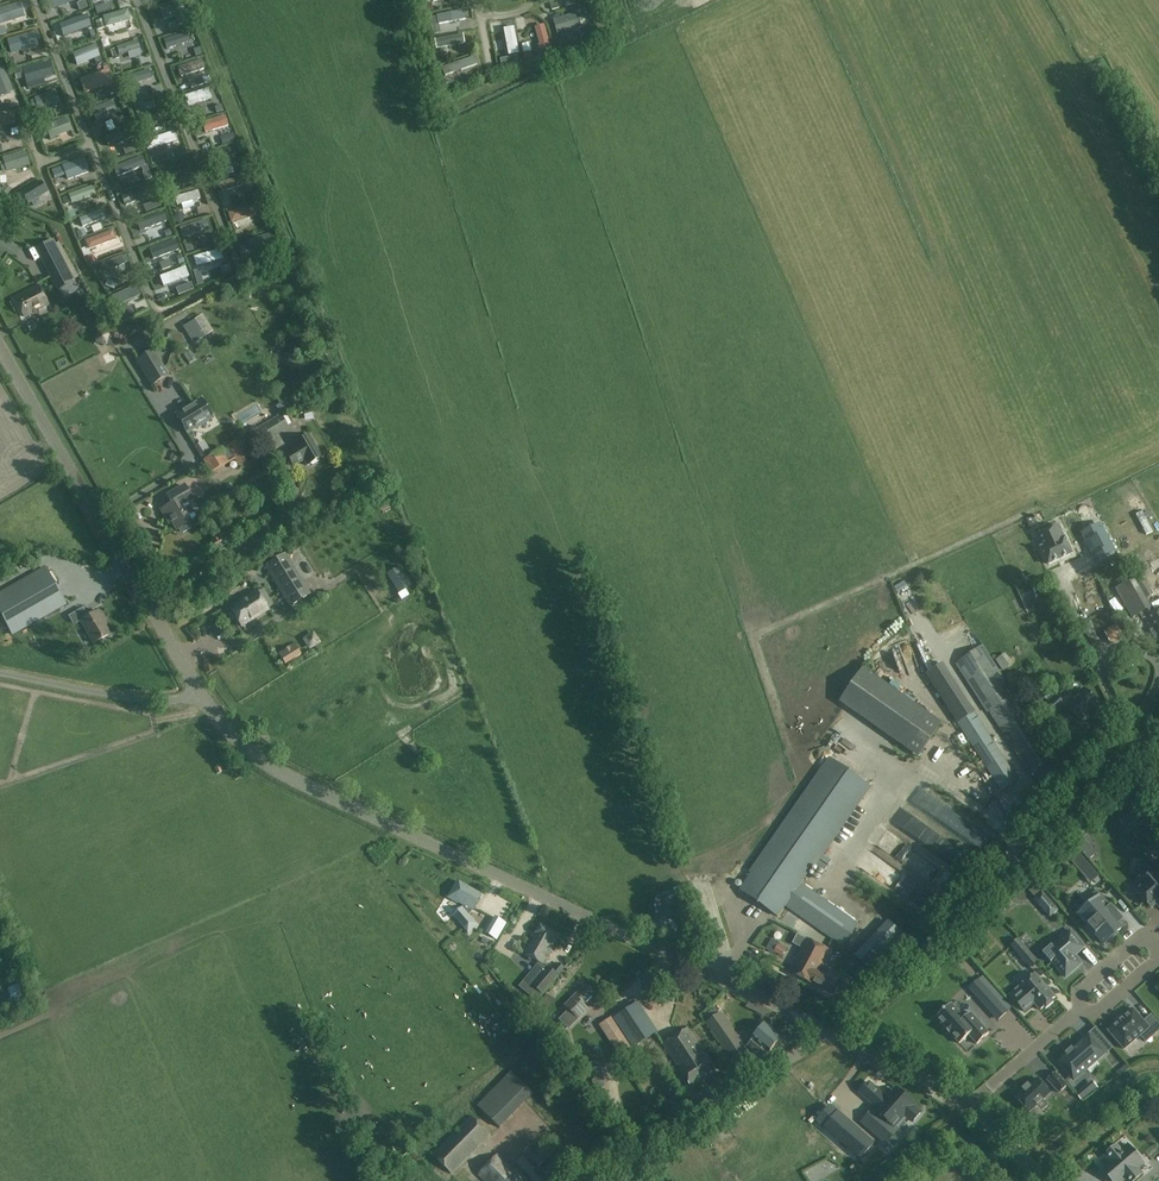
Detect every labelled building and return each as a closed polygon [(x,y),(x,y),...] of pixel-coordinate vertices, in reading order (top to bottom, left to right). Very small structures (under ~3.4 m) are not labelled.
[(79,0),(47,0),(50,10),(79,0)] [(170,5),(169,0),(161,0),(152,3),(154,10),(170,5)] [(26,17),(21,2),(0,9),(0,16),(3,24),(26,17)] [(172,4),(155,11),(157,18),(175,11),(172,4)] [(466,19),(464,10),(436,15),(438,24),(466,19)] [(101,27),(128,19),(126,11),(104,18),(104,19),(99,20),(101,27)] [(581,27),(576,13),(554,19),(559,34),(581,27)] [(59,25),(63,37),(91,27),(86,15),(59,25)] [(426,29),(434,28),(433,18),(424,20),(426,29)] [(552,50),(545,24),(535,27),(542,52),(552,50)] [(37,41),(41,40),(38,31),(7,40),(11,54),(39,46),(37,41)] [(505,33),(510,62),(520,61),(514,31),(505,33)] [(166,47),(189,40),(187,33),(163,40),(166,47)] [(436,48),(464,43),(463,34),(435,39),(436,48)] [(117,47),(117,48),(111,50),(113,56),(119,54),(119,56),(140,49),(138,40),(117,47)] [(102,63),(100,57),(95,45),(72,53),(77,66),(95,59),(97,65),(102,63)] [(478,64),(476,56),(442,68),(445,76),(478,64)] [(177,67),(180,77),(204,68),(201,59),(177,67)] [(5,72),(1,62),(0,62),(0,95),(1,96),(13,91),(5,72)] [(49,63),(45,64),(23,70),(27,83),(53,75),(49,63)] [(116,92),(110,76),(108,70),(102,73),(101,72),(79,80),(84,94),(105,87),(108,95),(116,92)] [(148,78),(145,71),(124,78),(127,85),(148,78)] [(189,95),(191,102),(209,97),(207,89),(189,95)] [(59,102),(55,91),(35,99),(31,101),(33,108),(38,106),(39,109),(59,102)] [(116,112),(112,101),(92,110),(96,120),(116,112)] [(133,106),(142,132),(151,130),(142,103),(133,106)] [(16,124),(14,111),(0,113),(0,125),(16,124)] [(225,115),(201,123),(204,133),(228,126),(225,115)] [(45,126),(45,127),(41,129),(44,137),(49,135),(50,139),(71,131),(66,118),(45,126)] [(127,130),(102,138),(105,146),(130,138),(127,130)] [(173,132),(154,139),(156,147),(176,141),(173,132)] [(212,153),(214,161),(236,154),(233,146),(212,153)] [(7,170),(7,171),(29,164),(25,152),(3,159),(4,162),(0,163),(0,165),(2,171),(7,170)] [(62,165),(62,166),(59,167),(61,174),(65,173),(67,180),(89,172),(84,157),(62,165)] [(156,169),(159,179),(188,170),(185,160),(156,169)] [(21,200),(25,198),(28,203),(46,192),(54,188),(47,177),(40,182),(22,192),(17,195),(21,200)] [(243,186),(240,177),(219,183),(221,192),(243,186)] [(95,195),(92,188),(92,187),(68,195),(71,204),(95,195)] [(198,190),(174,197),(177,205),(200,198),(198,190)] [(258,215),(254,204),(227,213),(231,224),(258,215)] [(104,218),(101,210),(79,219),(82,227),(104,218)] [(140,229),(162,220),(159,213),(137,222),(140,229)] [(213,227),(210,218),(185,227),(188,235),(213,227)] [(112,230),(84,241),(88,250),(116,240),(112,230)] [(263,243),(260,237),(243,242),(245,249),(263,243)] [(53,239),(35,249),(53,283),(71,274),(53,239)] [(150,260),(177,250),(174,241),(147,251),(150,260)] [(198,263),(217,257),(215,251),(196,256),(198,263)] [(125,264),(121,256),(100,265),(103,273),(125,264)] [(179,260),(165,266),(168,273),(182,268),(179,260)] [(157,279),(159,285),(178,278),(175,271),(157,279)] [(48,305),(38,286),(15,298),(24,317),(48,305)] [(134,287),(111,298),(115,306),(138,295),(134,287)] [(194,320),(202,314),(196,306),(188,312),(194,320)] [(193,321),(183,327),(193,344),(203,337),(193,321)] [(95,342),(105,345),(107,335),(98,333),(95,342)] [(169,375),(153,349),(135,360),(151,386),(169,375)] [(307,395),(299,396),(302,413),(310,412),(307,395)] [(294,406),(289,398),(275,406),(280,415),(294,406)] [(213,418),(205,406),(201,399),(176,415),(187,433),(201,425),(202,425),(213,418)] [(282,414),(256,430),(263,442),(290,426),(282,414)] [(263,442),(256,430),(240,439),(239,438),(230,443),(226,442),(219,445),(219,449),(219,450),(202,460),(204,463),(190,471),(191,474),(205,466),(209,474),(211,473),(234,460),(237,465),(250,458),(245,450),(247,449),(246,447),(257,441),(259,443),(261,442),(265,451),(267,450),(263,442)] [(296,447),(285,454),(292,466),(300,462),(299,461),(303,459),(307,465),(310,464),(312,465),(318,461),(318,459),(321,457),(308,435),(294,444),(296,447)] [(268,451),(258,457),(265,469),(275,463),(268,451)] [(255,483),(264,489),(269,482),(260,476),(255,483)] [(191,521),(191,520),(196,517),(187,501),(191,499),(184,486),(167,496),(172,504),(161,510),(167,521),(170,519),(176,530),(178,528),(180,532),(183,533),(191,528),(191,525),(189,522),(191,521)] [(1058,525),(1036,535),(1037,537),(1042,547),(1041,548),(1048,564),(1072,553),(1065,537),(1063,537),(1058,525)] [(1110,544),(1101,528),(1084,536),(1092,553),(1110,544)] [(222,541),(226,547),(241,536),(237,529),(232,533),(230,531),(225,535),(227,537),(222,541)] [(289,605),(309,593),(284,552),(263,565),(289,605)] [(1158,585),(1158,563),(1141,572),(1151,590),(1158,585)] [(66,604),(45,567),(0,593),(0,614),(12,635),(66,604)] [(400,567),(387,574),(398,593),(411,585),(400,567)] [(1135,578),(1117,589),(1133,617),(1140,613),(1152,606),(1146,597),(1138,583),(1135,578)] [(1143,579),(1138,583),(1146,597),(1152,594),(1143,579)] [(267,610),(255,591),(244,598),(244,599),(229,608),(231,610),(229,613),(232,619),(236,619),(241,626),(267,610)] [(1152,606),(1140,613),(1143,618),(1145,617),(1153,631),(1151,632),(1155,638),(1157,637),(1158,641),(1158,619),(1154,611),(1152,606)] [(74,625),(80,621),(93,643),(109,634),(103,622),(104,621),(98,611),(88,617),(83,608),(69,616),(74,625)] [(1108,619),(1101,625),(1105,630),(1113,625),(1108,619)] [(1124,637),(1117,624),(1104,631),(1111,644),(1124,637)] [(294,644),(279,652),(285,662),(300,654),(294,644)] [(1029,773),(1055,756),(1053,754),(1059,750),(1048,734),(1043,738),(983,645),(957,662),(1029,773)] [(992,652),(997,663),(1005,660),(1000,648),(992,652)] [(938,687),(957,722),(957,723),(1001,791),(1018,780),(952,678),(953,678),(943,663),(929,672),(938,687)] [(920,756),(943,723),(865,668),(841,701),(920,756)] [(1098,703),(1084,689),(1066,706),(1080,720),(1090,710),(1095,715),(1102,708),(1097,703),(1098,703)] [(1055,717),(1066,706),(1055,695),(1044,706),(1055,717)] [(785,905),(801,883),(870,785),(833,758),(740,889),(778,916),(785,905)] [(1081,836),(1079,834),(1072,840),(1074,843),(1081,850),(1088,844),(1081,836)] [(940,838),(935,849),(946,854),(951,843),(940,838)] [(918,852),(913,860),(936,873),(941,865),(918,852)] [(1083,874),(1091,867),(1083,857),(1075,864),(1083,874)] [(1136,890),(1151,907),(1156,903),(1158,906),(1158,876),(1152,868),(1146,874),(1145,873),(1143,875),(1144,876),(1138,881),(1142,886),(1136,890)] [(470,916),(473,910),(474,911),(483,896),(458,882),(449,898),(459,903),(459,902),(467,907),(464,909),(464,908),(455,916),(470,934),(479,926),(470,916)] [(785,905),(843,946),(858,924),(801,883),(785,905)] [(1049,899),(1042,891),(1034,899),(1040,906),(1049,899)] [(998,907),(1003,912),(1013,902),(1009,897),(998,907)] [(661,901),(667,917),(675,915),(670,898),(661,901)] [(1080,917),(1104,944),(1119,931),(1116,927),(1124,920),(1111,905),(1109,907),(1101,899),(1080,917)] [(497,939),(507,922),(496,916),(486,933),(497,939)] [(980,925),(985,930),(991,925),(986,919),(980,925)] [(855,955),(872,972),(905,939),(888,922),(855,955)] [(524,953),(537,960),(553,931),(540,924),(524,953)] [(553,931),(537,960),(543,964),(559,935),(553,931)] [(1052,946),(1052,945),(1051,946),(1056,952),(1048,959),(1050,961),(1051,963),(1052,962),(1065,977),(1078,966),(1071,958),(1084,947),(1070,931),(1052,946)] [(774,952),(782,956),(786,950),(778,945),(779,943),(773,939),(765,952),(772,955),(774,952)] [(831,970),(823,965),(831,952),(806,939),(789,971),(814,984),(814,983),(831,991),(838,980),(829,975),(831,970)] [(1030,968),(1038,961),(1018,939),(1011,946),(1030,968)] [(640,966),(645,973),(650,969),(645,962),(640,966)] [(560,973),(565,968),(559,964),(555,969),(560,973)] [(537,1001),(558,975),(548,966),(533,984),(528,979),(521,988),(537,1001)] [(1035,973),(1010,995),(1024,1012),(1035,1002),(1041,1009),(1045,1006),(1047,1008),(1053,1003),(1051,1000),(1055,997),(1035,973)] [(20,979),(9,985),(13,995),(25,989),(20,979)] [(990,989),(994,994),(1005,986),(1001,981),(990,989)] [(590,996),(581,988),(562,1008),(577,1021),(586,1011),(580,1006),(590,996)] [(999,1002),(987,990),(978,999),(989,1011),(999,1002)] [(951,1003),(936,1017),(945,1027),(944,1028),(950,1034),(950,1033),(959,1044),(969,1035),(977,1044),(989,1033),(970,1012),(964,1018),(951,1003)] [(637,1004),(616,1018),(635,1046),(656,1032),(637,1004)] [(1004,1008),(989,1021),(1001,1036),(1016,1023),(1004,1008)] [(1144,1021),(1133,1008),(1108,1030),(1124,1049),(1149,1028),(1154,1034),(1158,1030),(1158,1024),(1151,1015),(1144,1021)] [(733,1062),(749,1052),(745,1049),(721,1013),(707,1023),(733,1062)] [(632,1048),(612,1017),(599,1025),(619,1056),(632,1048)] [(753,1039),(745,1049),(749,1052),(760,1061),(768,1051),(769,1052),(781,1037),(765,1023),(752,1038),(753,1039)] [(715,1070),(688,1028),(664,1043),(690,1085),(715,1070)] [(1067,1054),(1058,1062),(1071,1077),(1080,1070),(1082,1072),(1111,1047),(1101,1034),(1087,1046),(1082,1041),(1073,1050),(1072,1048),(1066,1053),(1067,1054)] [(534,1094),(511,1071),(477,1105),(500,1128),(534,1094)] [(1055,1072),(1047,1080),(1059,1093),(1067,1086),(1055,1072)] [(595,1093),(606,1087),(604,1075),(592,1074),(587,1085),(595,1093)] [(1029,1112),(1050,1093),(1037,1079),(1029,1086),(1028,1084),(1023,1089),(1024,1090),(1016,1097),(1029,1112)] [(1094,1080),(1088,1085),(1092,1091),(1098,1086),(1094,1080)] [(898,1129),(895,1127),(905,1115),(913,1122),(921,1113),(913,1106),(914,1105),(895,1089),(887,1098),(869,1082),(859,1093),(876,1107),(863,1122),(886,1143),(898,1129)] [(1081,1100),(1087,1095),(1082,1090),(1076,1095),(1081,1100)] [(815,1119),(861,1159),(875,1144),(830,1104),(815,1119)] [(452,1174),(490,1135),(471,1116),(459,1128),(462,1131),(456,1136),(453,1133),(432,1154),(452,1174)] [(514,1140),(518,1145),(527,1139),(524,1133),(514,1140)] [(532,1144),(523,1153),(539,1167),(547,1159),(532,1144)] [(1116,1146),(1105,1156),(1110,1161),(1103,1167),(1116,1180),(1124,1180),(1126,1179),(1128,1180),(1134,1180),(1143,1173),(1136,1166),(1142,1160),(1130,1146),(1122,1153),(1116,1146)] [(518,1171),(516,1173),(498,1155),(479,1175),(485,1180),(528,1180),(518,1171)]
